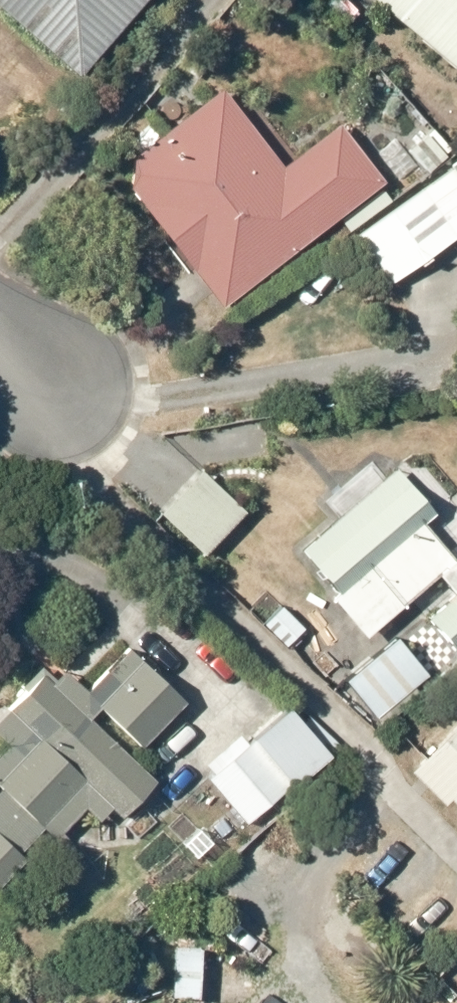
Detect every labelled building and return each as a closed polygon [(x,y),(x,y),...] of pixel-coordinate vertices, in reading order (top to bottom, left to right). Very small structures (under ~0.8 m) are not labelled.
[(86,91),(160,0),(0,0),(0,21),(86,91)] [(456,71),(456,0),(371,0),(456,71)] [(211,88),(132,152),(128,192),(227,314),(388,186),(340,127),(280,174),(211,88)] [(361,233),(392,280),(456,238),(456,192),(447,177),(361,233)] [(246,506),(198,466),(157,514),(205,554),(246,506)] [(398,466),(306,544),(339,583),(332,598),(359,629),(456,546),(456,536),(398,466)] [(428,615),(456,648),(456,647),(456,561),(434,570),(447,599),(428,615)] [(347,674),(372,710),(430,672),(405,635),(347,674)] [(123,665),(94,700),(63,675),(57,682),(40,668),(0,716),(0,736),(12,746),(0,760),(0,787),(63,838),(89,807),(103,819),(114,806),(126,815),(158,777),(90,721),(105,703),(143,734),(169,703),(123,665)] [(331,754),(288,706),(207,778),(250,826),(331,754)] [(401,772),(445,817),(454,808),(456,812),(456,716),(401,772)] [(24,857),(0,835),(0,883),(24,857)] [(201,956),(175,955),(173,996),(199,998),(201,956)]
